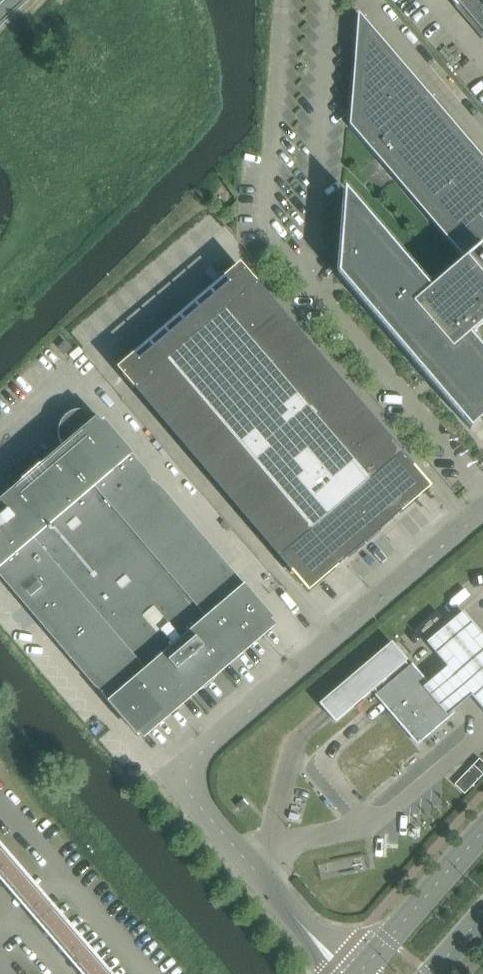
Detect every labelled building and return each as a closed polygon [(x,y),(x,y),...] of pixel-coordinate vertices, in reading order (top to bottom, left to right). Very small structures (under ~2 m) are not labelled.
[(482,38),(482,0),(450,0),(482,38)] [(337,275),(462,421),(470,430),(472,429),(468,425),(482,413),(482,352),(470,336),(482,325),(482,160),(436,105),(358,14),(349,127),(464,261),(430,289),(344,190),(341,236),(337,275)] [(154,349),(123,375),(135,389),(274,551),(286,565),(307,590),(332,569),(337,568),(336,567),(343,561),(348,557),(378,531),(380,529),(393,519),(399,513),(400,514),(402,509),(417,496),(421,493),(427,488),(405,463),(369,420),(255,287),(243,273),(154,349)] [(138,737),(200,683),(271,623),(96,419),(91,415),(86,412),(80,412),(74,412),(69,414),(64,418),(60,423),(59,426),(57,432),(58,438),(60,444),(62,447),(67,453),(0,510),(0,575),(138,737)] [(426,685),(450,715),(471,697),(482,711),(482,637),(464,614),(427,645),(447,668),(426,685)] [(391,644),(320,704),(322,707),(326,712),(332,719),(335,722),(374,690),(377,693),(379,696),(378,696),(380,698),(386,705),(390,710),(417,742),(451,714),(450,714),(426,685),(423,682),(419,676),(415,673),(413,670),(411,668),(411,669),(405,663),(406,662),(403,659),(398,652),(395,649),(391,644)] [(454,785),(464,795),(482,775),(482,763),(479,759),(454,785)]
